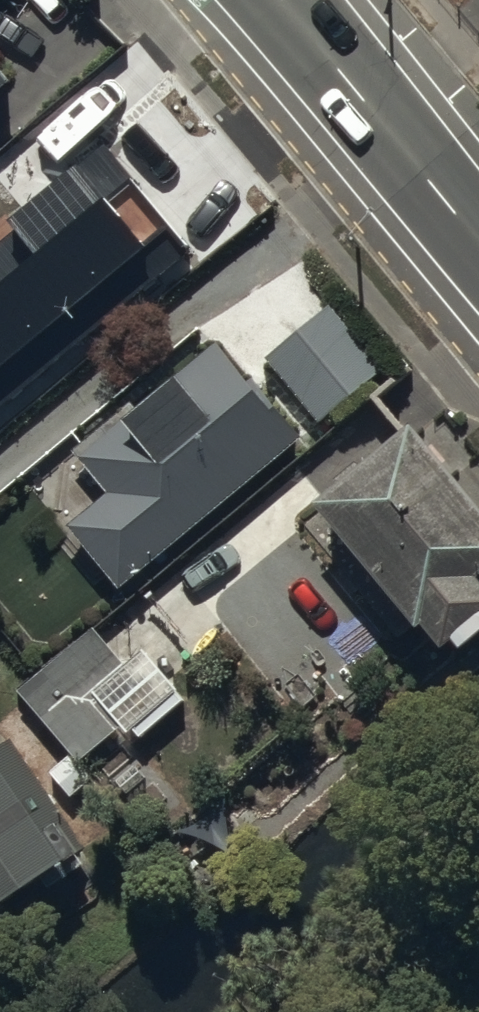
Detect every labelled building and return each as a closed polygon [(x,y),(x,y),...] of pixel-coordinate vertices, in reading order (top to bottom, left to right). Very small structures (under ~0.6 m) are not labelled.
[(12,96),(0,80),(0,105),(12,96)] [(64,160),(0,214),(0,427),(185,272),(134,211),(128,216),(101,185),(92,193),(64,160)] [(330,309),(265,362),(319,429),(384,376),(330,309)] [(217,347),(76,462),(108,501),(69,532),(111,583),(89,601),(105,621),(124,606),(116,596),(299,448),(217,347)] [(412,440),(320,525),(450,665),(459,658),(465,665),(478,652),(478,597),(477,595),(478,594),(478,512),(412,440)] [(129,673),(94,633),(17,700),(50,738),(33,752),(54,776),(71,761),(78,768),(161,696),(153,686),(179,663),(162,644),(129,673)] [(87,857),(11,749),(0,756),(0,919),(87,857)]
